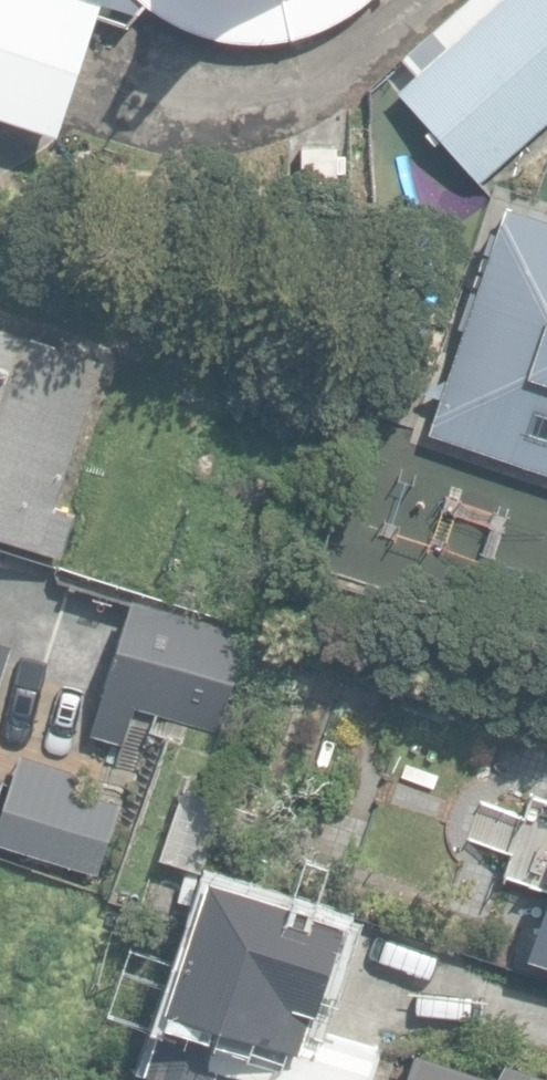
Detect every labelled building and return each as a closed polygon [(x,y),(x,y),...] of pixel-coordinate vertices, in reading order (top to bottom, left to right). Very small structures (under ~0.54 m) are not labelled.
[(100,3),(93,0),(0,0),(0,116),(58,135),(100,3)] [(100,3),(129,12),(142,2),(150,7),(160,15),(170,21),(181,26),(192,31),(203,35),(215,38),(227,41),(239,42),(251,43),(263,43),(275,42),(287,40),(299,37),(311,34),(322,29),(333,24),(344,18),(354,11),(364,4),(369,0),(93,0),(100,3)] [(479,179),(546,118),(546,0),(494,0),(397,87),(479,179)] [(304,194),(339,194),(339,149),(304,149),(304,194)] [(497,205),(422,438),(546,478),(546,221),(497,205)] [(62,558),(78,511),(56,504),(105,363),(0,327),(0,536),(62,558)] [(261,637),(134,597),(91,736),(122,746),(134,707),(230,737),(261,637)] [(14,642),(0,637),(0,685),(14,642)] [(100,873),(121,802),(76,788),(82,770),(21,751),(0,822),(0,843),(100,873)] [(167,857),(205,870),(231,790),(192,778),(167,857)] [(491,901),(500,871),(460,858),(450,889),(491,901)] [(383,1047),(308,1022),(313,1009),(316,1011),(347,919),(210,873),(144,1070),(173,1079),(239,1079),(241,1074),(258,1079),(372,1079),(383,1047)] [(144,902),(188,917),(197,888),(154,873),(144,902)] [(527,957),(546,964),(546,896),(527,957)]
